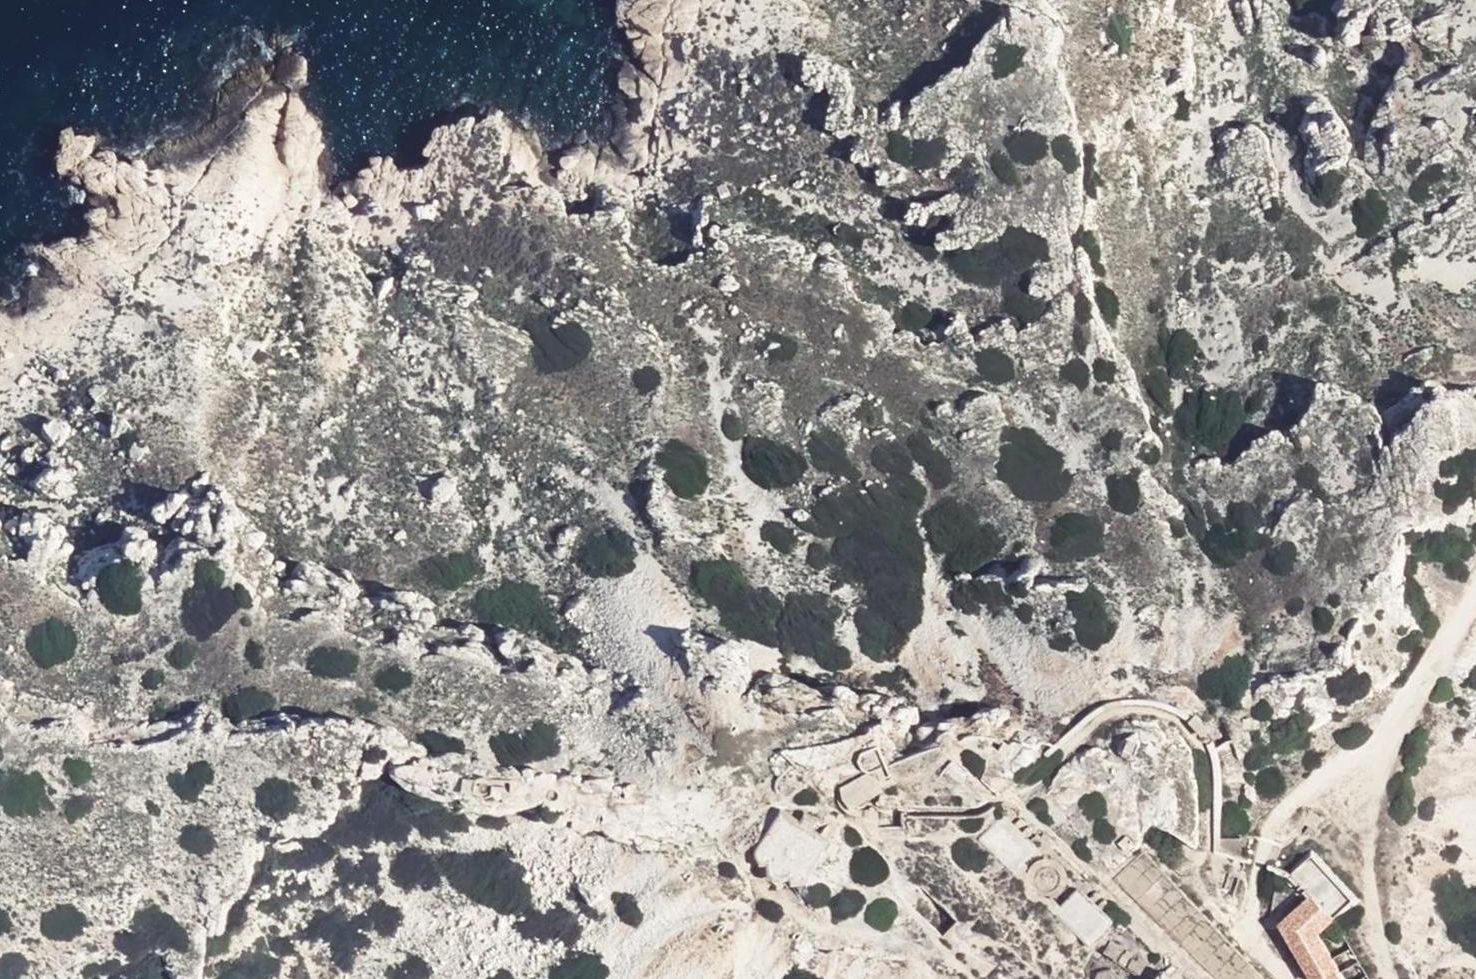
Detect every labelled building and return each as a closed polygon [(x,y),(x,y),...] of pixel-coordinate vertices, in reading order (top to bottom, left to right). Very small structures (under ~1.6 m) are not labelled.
[(879,780),(891,774),(887,763),(879,744),(872,747),(862,751),(860,758),(863,766),(869,770),(840,784),(837,792),(839,800),(844,807),(849,808),(880,793),(883,792),(879,780)] [(795,820),(781,811),(757,848),(758,860),(766,859),(768,867),(772,871),(778,873),(787,869),(791,878),(799,878),(824,838),(809,829),(816,818),(804,810),(795,820)] [(1038,846),(1002,812),(979,837),(1022,879),(1028,899),(1045,902),(1089,945),(1101,933),(1114,920),(1077,885),(1060,904),(1051,895),(1032,891),(1028,874),(1020,866),(1038,846)] [(1313,893),(1276,928),(1308,978),(1373,978),(1338,923),(1362,900),(1312,848),(1292,869),(1307,887),(1313,893)] [(1144,849),(1112,878),(1216,978),(1265,978),(1144,849)] [(999,963),(956,921),(942,935),(983,978),(999,963)] [(1158,978),(1182,978),(1169,966),(1158,978)]
